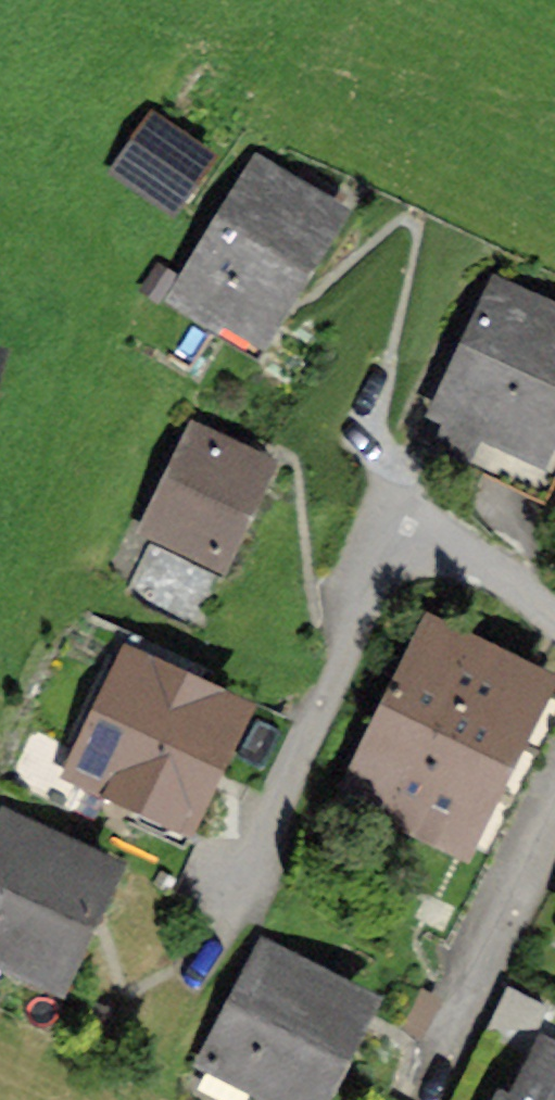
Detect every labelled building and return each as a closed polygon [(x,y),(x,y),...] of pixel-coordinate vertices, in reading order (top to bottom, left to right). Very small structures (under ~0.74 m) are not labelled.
[(229,151),(163,103),(110,176),(176,224),(229,151)] [(348,214),(256,162),(175,305),(267,357),(348,214)] [(499,289),(437,420),(536,467),(554,428),(554,316),(499,289)] [(0,350),(0,383),(8,353),(0,350)] [(273,468),(190,429),(141,532),(224,571),(273,468)] [(432,621),(346,798),(477,861),(554,700),(554,681),(432,621)] [(261,713),(127,648),(63,779),(198,844),(261,713)] [(4,816),(0,825),(0,958),(67,989),(122,870),(4,816)] [(262,949),(201,1073),(257,1099),(335,1099),(381,1007),(262,949)] [(537,1044),(512,1099),(554,1099),(554,1052),(537,1044)]
